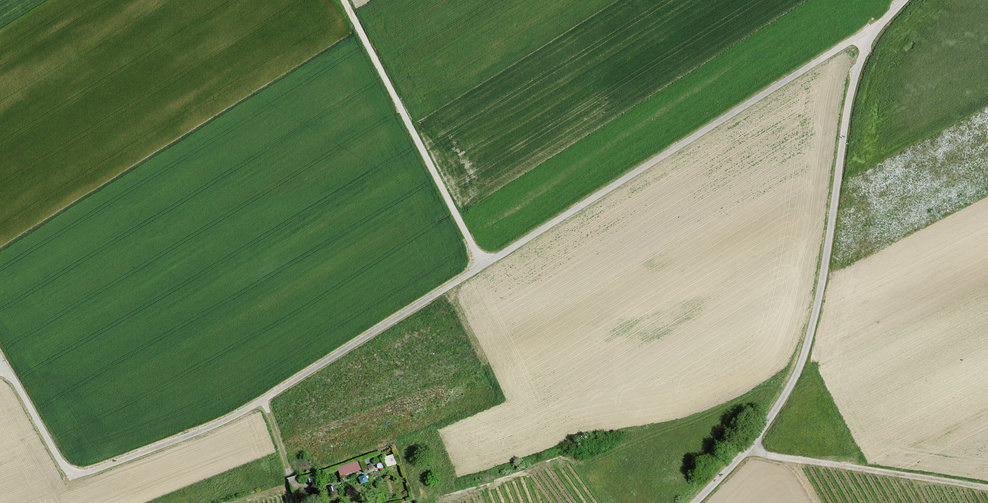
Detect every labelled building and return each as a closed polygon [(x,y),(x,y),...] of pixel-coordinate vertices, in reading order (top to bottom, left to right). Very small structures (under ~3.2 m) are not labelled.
[(338,465),(342,475),(362,468),(358,458),(338,465)]
